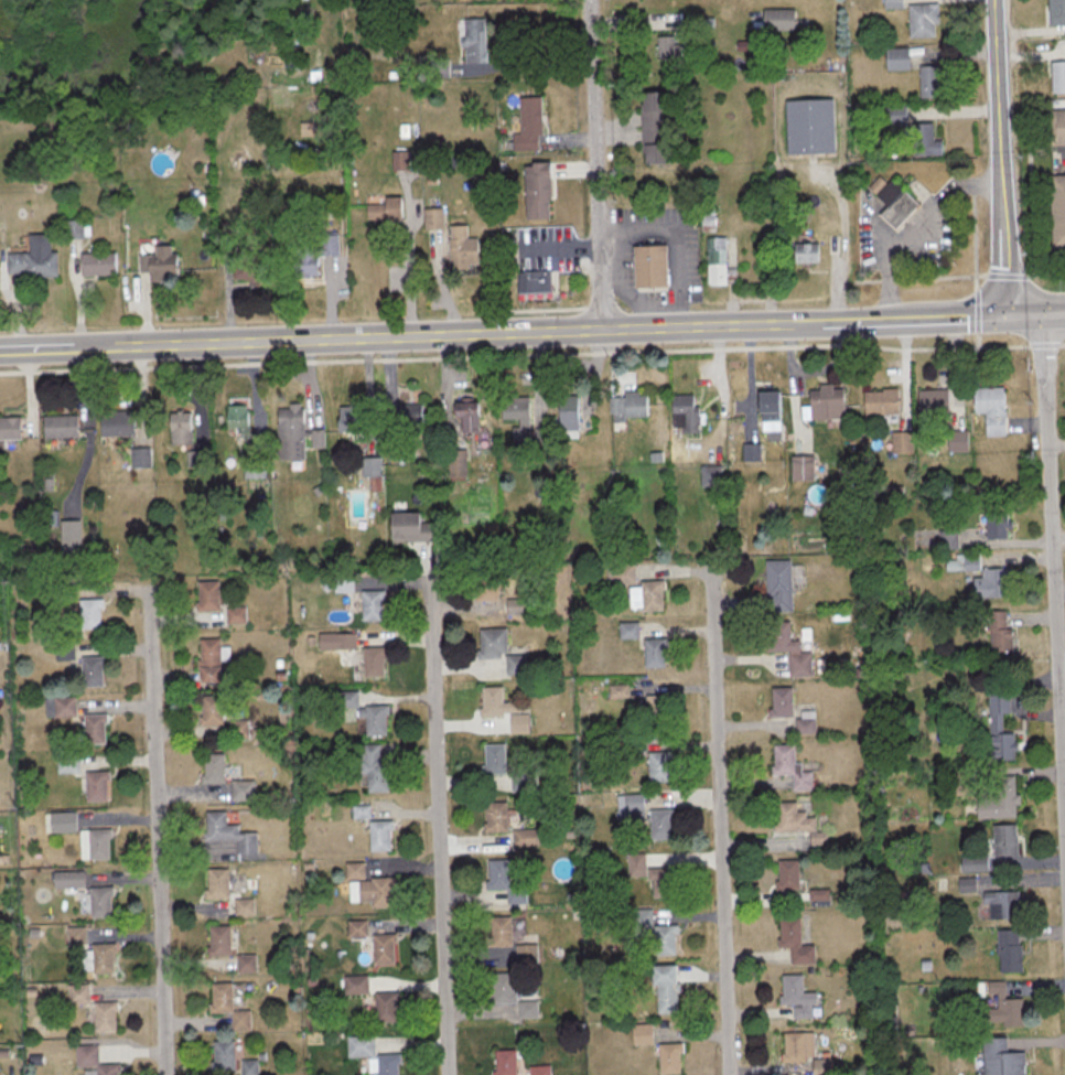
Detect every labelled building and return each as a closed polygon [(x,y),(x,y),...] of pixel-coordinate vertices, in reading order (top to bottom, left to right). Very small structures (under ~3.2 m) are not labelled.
[(1064,24),(1064,0),(1047,0),(1047,24),(1064,24)] [(907,36),(936,36),(936,3),(907,3),(907,36)] [(792,8),(761,8),(761,29),(792,29),(792,8)] [(467,18),(467,63),(488,63),(488,18),(467,18)] [(884,68),(907,68),(907,46),(884,46),(884,68)] [(1064,92),(1064,60),(1049,60),(1050,92),(1064,92)] [(938,64),(918,64),(918,97),(938,97),(938,64)] [(640,91),(641,164),(666,163),(665,91),(640,91)] [(540,97),(518,97),(518,151),(540,151),(540,97)] [(833,153),(832,98),(784,99),(785,153),(833,153)] [(1058,144),(1064,144),(1064,111),(1056,111),(1058,144)] [(941,154),(941,139),(931,140),(931,122),(911,123),(912,154),(941,154)] [(407,152),(393,152),(393,169),(408,168),(407,152)] [(549,161),(523,161),(523,218),(549,218),(549,161)] [(918,205),(890,177),(873,194),(885,205),(876,214),(893,230),(918,205)] [(1055,248),(1064,248),(1064,179),(1055,179),(1055,248)] [(400,197),(366,197),(366,219),(400,219),(400,197)] [(423,229),(443,229),(443,208),(423,209),(423,229)] [(448,225),(449,265),(477,264),(476,237),(465,238),(465,225),(448,225)] [(10,253),(9,275),(60,275),(60,250),(55,250),(55,234),(33,234),(32,253),(10,253)] [(297,234),(297,276),(323,276),(324,256),(341,256),(341,234),(297,234)] [(735,285),(735,269),(725,269),(725,237),(706,237),(706,285),(735,285)] [(818,263),(818,243),(792,243),(792,263),(818,263)] [(181,252),(175,252),(175,244),(157,245),(157,252),(142,253),(142,271),(154,271),(154,280),(182,280),(181,252)] [(631,287),(665,287),(665,245),(631,245),(631,287)] [(267,250),(242,250),(242,265),(235,265),(235,279),(267,279),(267,250)] [(82,252),(82,274),(119,274),(119,252),(82,252)] [(522,293),(549,293),(549,270),(522,270),(522,293)] [(842,386),(807,386),(807,418),(842,418),(842,386)] [(972,388),(972,413),(985,413),(985,435),(1004,435),(1004,388),(972,388)] [(863,389),(863,414),(897,414),(897,389),(863,389)] [(948,389),(917,389),(917,420),(948,420),(948,389)] [(757,430),(778,430),(778,391),(757,391),(757,430)] [(609,393),(609,418),(646,418),(646,393),(609,393)] [(555,395),(555,434),(576,434),(576,395),(555,395)] [(670,395),(670,433),(696,433),(696,395),(670,395)] [(513,438),(528,438),(528,397),(500,397),(500,419),(513,419),(513,438)] [(476,401),(457,401),(457,432),(476,432),(476,401)] [(281,459),(308,459),(308,448),(323,448),(323,429),(307,429),(307,403),(280,404),(281,459)] [(422,423),(422,403),(398,403),(398,423),(422,423)] [(232,404),(232,439),(251,439),(251,404),(232,404)] [(335,431),(363,431),(363,405),(335,405),(335,431)] [(137,410),(104,410),(104,434),(137,434),(137,410)] [(173,444),(195,444),(195,411),(173,411),(173,444)] [(81,438),(81,414),(46,414),(46,438),(81,438)] [(24,416),(0,416),(0,438),(24,438),(24,416)] [(946,451),(967,451),(966,431),(946,431),(946,451)] [(891,452),(911,452),(911,432),(891,432),(891,452)] [(759,444),(743,444),(743,460),(759,460),(759,444)] [(152,448),(132,448),(132,468),(152,468),(152,448)] [(465,449),(447,449),(447,480),(465,480),(465,449)] [(208,465),(208,451),(189,451),(189,465),(208,465)] [(790,456),(790,480),(812,480),(812,456),(790,456)] [(380,457),(359,457),(359,492),(380,492),(380,457)] [(721,465),(700,465),(700,486),(721,486),(721,465)] [(1006,512),(984,512),(984,538),(1006,538),(1006,512)] [(416,513),(386,513),(386,542),(434,542),(434,532),(416,532),(416,513)] [(936,545),(956,545),(956,530),(936,530),(936,545)] [(979,568),(979,555),(945,555),(945,572),(972,572),(972,597),(1009,597),(1009,568),(979,568)] [(790,559),(763,559),(763,610),(790,610),(790,559)] [(633,563),(606,563),(606,583),(633,583),(633,563)] [(497,570),(475,570),(475,601),(497,601),(497,570)] [(334,592),(350,592),(350,578),(334,578),(334,592)] [(662,610),(662,580),(639,580),(639,610),(662,610)] [(222,581),(200,581),(200,611),(222,611),(222,581)] [(359,621),(382,621),(382,591),(359,591),(359,621)] [(105,599),(82,599),(82,629),(105,629),(105,599)] [(536,599),(505,599),(505,615),(536,615),(536,599)] [(247,608),(229,608),(229,624),(247,624),(247,608)] [(1008,610),(987,610),(988,651),(1009,651),(1008,610)] [(810,676),(810,651),(797,652),(797,639),(788,639),(788,620),(765,621),(765,652),(787,652),(788,676),(810,676)] [(636,623),(618,623),(618,637),(636,637),(636,623)] [(504,629),(477,629),(477,658),(505,658),(505,675),(525,675),(525,655),(504,655),(504,629)] [(225,638),(202,638),(202,683),(225,683),(225,638)] [(643,667),(664,667),(664,638),(643,638),(643,667)] [(384,679),(384,648),(361,648),(361,679),(384,679)] [(85,656),(85,686),(106,686),(106,656),(85,656)] [(508,733),(527,733),(527,713),(519,713),(518,702),(500,702),(500,687),(479,687),(479,717),(508,716),(508,733)] [(790,717),(790,687),(768,687),(768,717),(790,717)] [(987,692),(987,759),(1014,759),(1014,731),(1002,731),(1002,713),(1009,713),(1009,692),(987,692)] [(225,695),(204,695),(204,724),(225,724),(225,695)] [(646,724),(665,724),(665,696),(646,696),(646,724)] [(48,716),(77,716),(77,697),(48,697),(48,716)] [(362,706),(362,735),(386,735),(386,706),(362,706)] [(108,743),(108,713),(86,713),(86,743),(108,743)] [(796,731),(813,731),(813,717),(796,717),(796,731)] [(358,775),(365,775),(365,792),(387,792),(387,760),(379,760),(379,744),(358,744),(358,775)] [(503,774),(503,744),(482,744),(482,774),(503,774)] [(791,791),(811,790),(811,772),(799,772),(799,762),(792,762),(792,744),(771,744),(771,775),(791,775),(791,791)] [(647,752),(647,782),(669,782),(669,752),(647,752)] [(226,753),(205,753),(205,782),(226,782),(226,753)] [(58,755),(58,772),(81,772),(81,755),(58,755)] [(111,800),(111,771),(89,771),(89,800),(111,800)] [(510,772),(510,791),(536,791),(536,772),(510,772)] [(1014,774),(992,775),(992,794),(975,795),(976,817),(1014,817),(1014,774)] [(255,780),(234,780),(234,799),(255,799),(255,780)] [(642,818),(642,795),(624,795),(624,818),(642,818)] [(483,802),(483,832),(506,832),(506,802),(483,802)] [(795,803),(774,803),(774,832),(814,832),(814,817),(805,817),(805,811),(795,811),(795,803)] [(649,839),(671,839),(671,809),(649,809),(649,839)] [(256,832),(241,832),(241,823),(229,823),(229,811),(208,811),(208,840),(236,840),(236,855),(256,855),(256,832)] [(78,812),(48,812),(48,831),(78,831),(78,812)] [(367,821),(367,850),(389,850),(389,821),(367,821)] [(1016,854),(1016,824),(992,824),(992,854),(1016,854)] [(112,858),(112,829),(82,829),(82,858),(112,858)] [(514,844),(540,844),(540,830),(514,830),(514,844)] [(986,854),(960,854),(960,870),(986,870),(986,854)] [(507,887),(507,859),(485,859),(486,890),(506,889),(506,904),(525,903),(524,887),(507,887)] [(775,860),(775,890),(797,890),(797,860),(775,860)] [(225,868),(204,868),(204,899),(225,899),(225,868)] [(648,898),(673,898),(673,868),(648,868),(648,898)] [(87,887),(87,872),(56,872),(56,887),(87,887)] [(348,906),(392,905),(391,877),(347,878),(348,906)] [(115,887),(93,887),(93,917),(115,917),(115,887)] [(1018,891),(982,891),(982,918),(1018,918),(1018,891)] [(487,946),(509,946),(509,916),(487,916),(487,946)] [(813,964),(813,945),(799,945),(799,918),(777,918),(777,948),(789,948),(789,964),(813,964)] [(207,955),(228,955),(228,925),(207,925),(207,955)] [(675,955),(675,925),(652,925),(652,955),(675,955)] [(996,929),(997,972),(1020,972),(1020,929),(996,929)] [(393,934),(371,934),(371,964),(393,964),(393,934)] [(117,975),(117,944),(94,944),(94,975),(117,975)] [(536,945),(516,945),(516,961),(536,961),(536,945)] [(237,955),(237,971),(254,971),(254,955),(237,955)] [(650,965),(650,1014),(676,1014),(676,965),(650,965)] [(513,972),(487,972),(487,1003),(513,1003),(513,972)] [(779,974),(779,1006),(792,1006),(792,1018),(817,1018),(817,993),(801,993),(801,975),(779,974)] [(364,977),(344,977),(344,992),(364,992),(364,977)] [(248,1010),(230,1011),(230,982),(207,982),(208,1013),(231,1013),(232,1031),(249,1030),(248,1010)] [(1021,1025),(1021,998),(1002,999),(1002,982),(989,982),(990,1007),(986,1007),(986,1026),(1021,1025)] [(395,993),(372,993),(372,1022),(395,1022),(395,993)] [(535,1016),(535,1002),(518,1002),(518,1016),(535,1016)] [(119,1032),(119,1003),(98,1003),(98,1032),(119,1032)] [(630,1025),(631,1044),(651,1043),(650,1024),(630,1025)] [(781,1033),(782,1061),(811,1061),(811,1074),(827,1074),(827,1060),(812,1060),(812,1033),(781,1033)] [(397,1054),(373,1054),(373,1036),(345,1036),(346,1057),(374,1057),(374,1074),(397,1074),(397,1054)] [(983,1074),(1024,1074),(1024,1052),(1006,1052),(1006,1038),(982,1038),(983,1074)] [(232,1041),(210,1041),(210,1073),(232,1073),(232,1041)] [(657,1073),(679,1073),(679,1044),(657,1044),(657,1073)] [(80,1046),(80,1067),(100,1067),(100,1074),(117,1074),(117,1065),(100,1065),(100,1046),(80,1046)] [(513,1050),(491,1050),(491,1074),(514,1074),(513,1050)] [(240,1061),(240,1074),(256,1074),(256,1061),(240,1061)] [(549,1065),(528,1066),(528,1074),(549,1074),(549,1065)]
